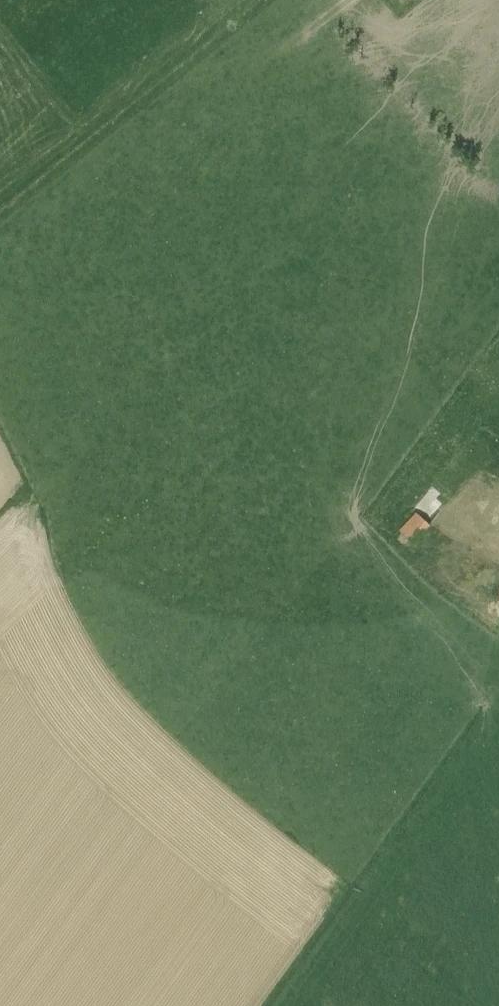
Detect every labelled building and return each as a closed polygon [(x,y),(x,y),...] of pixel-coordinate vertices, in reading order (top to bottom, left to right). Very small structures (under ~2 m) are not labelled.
[(414,544),(431,526),(416,512),(400,530),(414,544)]
